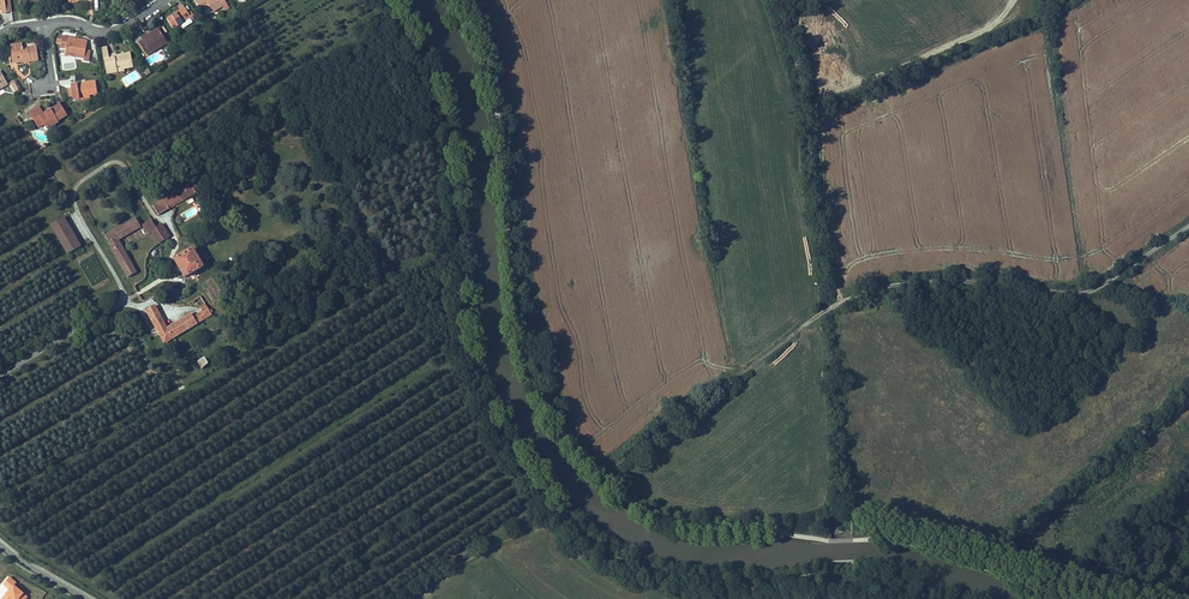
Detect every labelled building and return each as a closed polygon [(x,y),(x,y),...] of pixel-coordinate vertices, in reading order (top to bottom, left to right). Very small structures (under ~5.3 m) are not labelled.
[(226,3),(222,5),(219,0),(197,0),(195,2),(201,11),(209,6),(213,13),(223,6),(225,10),(229,8),(226,3)] [(192,23),(190,18),(191,17),(192,19),(195,17),(192,13),(191,14),(187,7),(182,10),(183,13),(169,22),(173,29),(181,23),(184,28),(192,23)] [(145,42),(160,32),(158,29),(143,39),(143,40),(145,42)] [(150,54),(167,43),(160,32),(145,42),(143,40),(139,43),(146,53),(149,52),(150,54)] [(86,51),(87,41),(62,37),(60,48),(66,49),(65,55),(84,58),(83,60),(88,61),(90,51),(86,51)] [(38,60),(36,47),(27,48),(27,50),(23,50),(22,44),(10,46),(13,63),(22,62),(22,60),(29,59),(29,62),(38,60)] [(133,69),(130,53),(109,57),(107,47),(102,48),(106,68),(110,67),(112,75),(118,74),(117,73),(124,71),(133,69)] [(19,89),(14,81),(10,84),(15,92),(19,89)] [(97,94),(95,81),(72,85),(72,88),(73,97),(74,100),(79,99),(79,96),(89,95),(97,94)] [(66,116),(59,103),(49,109),(50,111),(43,115),(39,107),(29,113),(38,128),(44,124),(47,129),(58,123),(57,121),(66,116)] [(182,201),(199,192),(194,182),(170,195),(174,203),(181,199),(182,201)] [(181,199),(174,203),(170,195),(163,199),(169,209),(175,205),(182,201),(181,199)] [(169,209),(163,199),(153,205),(158,215),(169,209)] [(81,246),(63,217),(50,225),(67,254),(81,246)] [(117,240),(140,226),(135,218),(105,236),(109,244),(117,240)] [(156,228),(151,220),(143,225),(148,234),(151,232),(156,229),(156,228)] [(169,236),(162,224),(156,228),(156,229),(151,232),(159,244),(164,241),(163,240),(169,236)] [(136,273),(117,240),(109,244),(128,277),(136,273)] [(203,267),(192,249),(187,252),(185,249),(181,251),(182,253),(179,254),(181,256),(174,260),(178,266),(181,271),(185,278),(203,267)] [(212,314),(206,305),(200,309),(202,312),(206,318),(212,314)] [(165,343),(197,323),(193,317),(191,314),(168,329),(155,306),(146,310),(165,343)] [(197,323),(206,318),(202,312),(193,317),(197,323)] [(202,369),(209,365),(204,358),(198,363),(202,369)]
